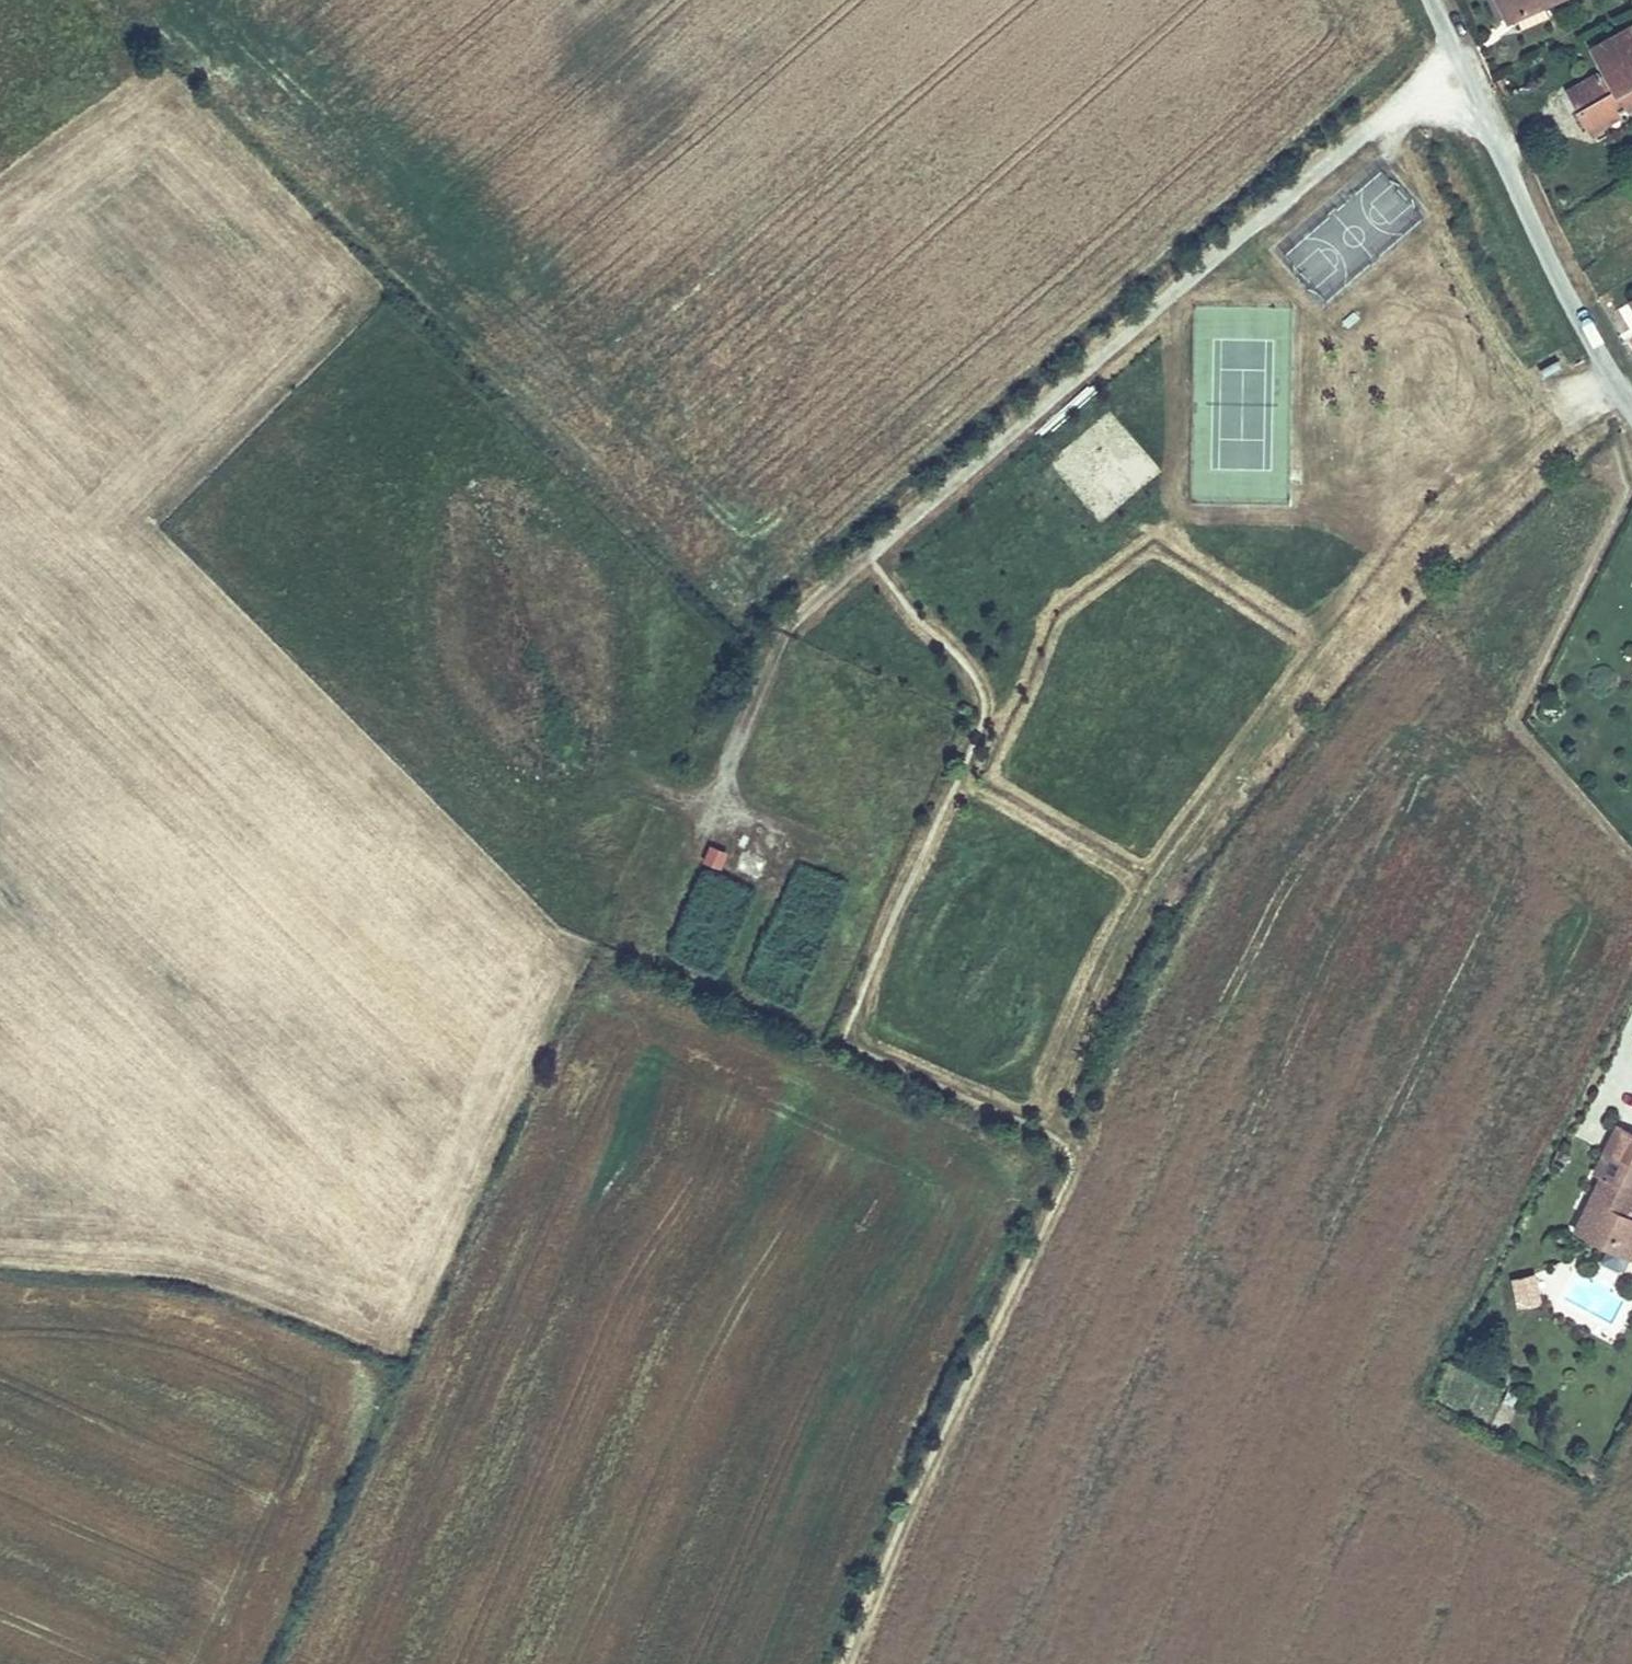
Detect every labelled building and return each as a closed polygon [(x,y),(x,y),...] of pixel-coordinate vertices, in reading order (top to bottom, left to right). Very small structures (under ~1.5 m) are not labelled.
[(1505,12),(1511,10),(1516,22),(1544,10),(1540,0),(1500,0),(1505,12)] [(1631,76),(1631,22),(1593,45),(1605,66),(1568,85),(1580,107),(1631,76)] [(1580,107),(1590,125),(1631,102),(1631,76),(1580,107)] [(703,858),(721,866),(729,846),(710,839),(703,858)] [(1621,1117),(1596,1166),(1601,1168),(1574,1220),(1630,1249),(1631,1245),(1631,1209),(1628,1208),(1631,1200),(1631,1123),(1621,1117)] [(1532,1266),(1522,1269),(1526,1283),(1528,1295),(1538,1293),(1532,1266)] [(1522,1269),(1511,1271),(1514,1286),(1526,1283),(1522,1269)] [(1526,1283),(1514,1286),(1517,1298),(1528,1295),(1526,1283)]
